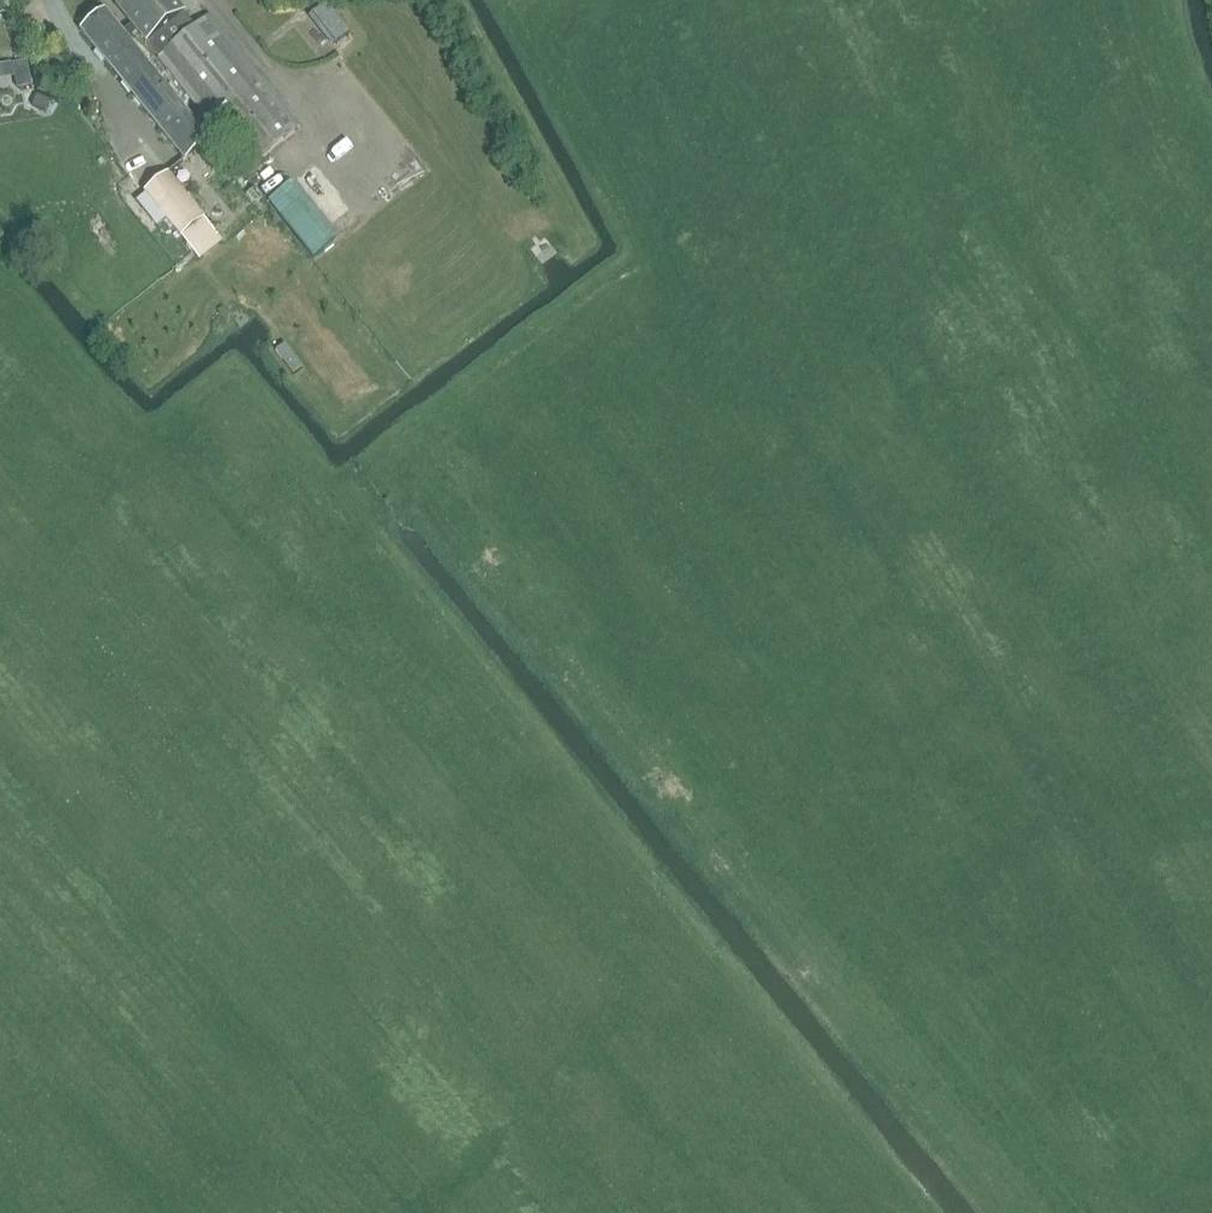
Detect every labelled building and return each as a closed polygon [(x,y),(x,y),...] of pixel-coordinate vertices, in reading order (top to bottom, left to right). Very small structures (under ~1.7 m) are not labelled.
[(114,6),(146,46),(148,44),(159,60),(248,171),(302,127),(211,15),(196,27),(185,14),(186,13),(175,0),(122,0),(114,6)] [(107,12),(82,33),(185,161),(209,140),(107,12)] [(276,171),(257,182),(269,203),(288,192),(276,171)] [(195,254),(218,235),(204,220),(206,218),(168,173),(144,193),(182,238),(195,254)]
